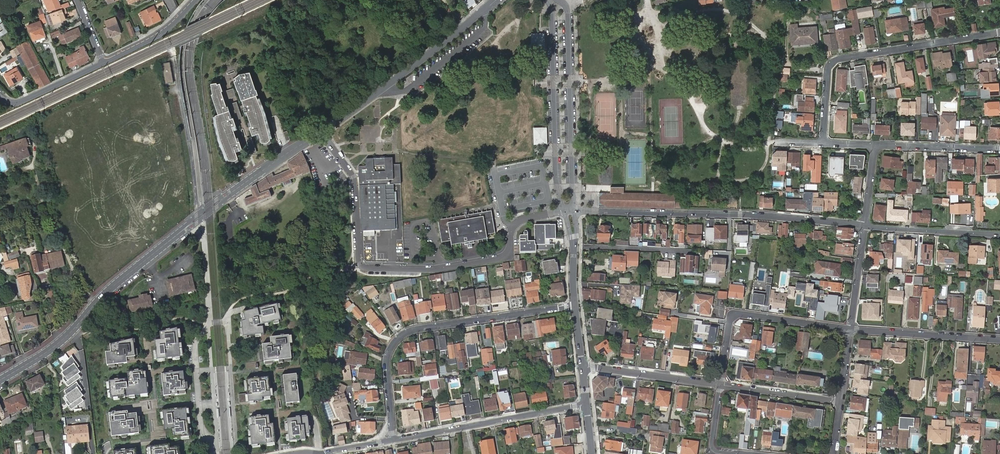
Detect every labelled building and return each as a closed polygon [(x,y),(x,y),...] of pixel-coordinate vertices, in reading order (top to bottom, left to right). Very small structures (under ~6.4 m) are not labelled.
[(57,12),(66,8),(70,7),(68,3),(61,6),(59,0),(44,0),(48,11),(55,9),(57,12)] [(839,0),(832,0),(833,10),(840,8),(839,0)] [(840,8),(847,7),(845,0),(839,0),(840,8)] [(925,1),(925,0),(924,0),(916,1),(918,9),(926,8),(925,1)] [(146,26),(159,20),(153,6),(140,12),(146,26)] [(871,7),(863,9),(864,16),(872,15),(871,7)] [(65,20),(63,15),(67,13),(66,8),(57,12),(51,14),(54,24),(65,20)] [(932,10),(934,26),(945,25),(943,16),(955,15),(954,8),(944,9),(944,8),(932,10)] [(11,9),(0,15),(0,16),(2,19),(13,12),(11,9)] [(848,11),(849,19),(852,19),(857,18),(855,10),(848,11)] [(827,24),(826,19),(833,19),(833,13),(819,14),(821,25),(827,24)] [(907,17),(885,21),(887,30),(896,29),(897,31),(909,29),(907,17)] [(106,28),(104,29),(107,38),(110,37),(110,38),(121,33),(115,18),(104,22),(106,28)] [(126,24),(131,37),(135,35),(129,23),(126,24)] [(41,24),(29,28),(34,43),(35,43),(36,43),(36,42),(36,40),(44,38),(44,39),(45,39),(46,39),(47,38),(41,24)] [(790,25),(791,45),(817,43),(816,27),(798,28),(798,24),(790,25)] [(914,25),(915,34),(925,32),(923,24),(914,25)] [(864,28),(866,44),(875,42),(873,27),(864,28)] [(61,37),(64,43),(67,42),(67,43),(82,36),(78,28),(64,35),(61,37)] [(853,28),(835,31),(837,40),(840,39),(841,48),(850,47),(848,35),(854,34),(853,28)] [(533,35),(533,49),(543,49),(543,35),(538,35),(533,35)] [(835,35),(830,35),(831,42),(827,42),(829,50),(837,49),(835,35)] [(40,88),(51,83),(28,41),(17,46),(40,88)] [(981,55),(981,59),(988,58),(987,54),(997,53),(995,43),(977,46),(979,56),(981,55)] [(86,57),(88,56),(84,46),(80,48),(82,52),(74,56),(73,54),(66,58),(70,67),(78,63),(78,64),(87,60),(86,57)] [(942,51),(932,53),(934,66),(941,65),(941,69),(952,67),(950,52),(942,53),(942,51)] [(916,59),(918,72),(925,71),(922,58),(916,59)] [(990,68),(996,67),(996,64),(997,64),(997,59),(989,59),(989,64),(990,64),(990,68)] [(896,64),(899,83),(908,81),(908,84),(914,83),(912,71),(905,71),(904,62),(896,64)] [(170,63),(161,64),(165,85),(173,83),(170,63)] [(873,66),(874,75),(886,73),(884,64),(873,66)] [(865,65),(854,66),(855,70),(855,72),(850,73),(850,87),(857,86),(864,85),(868,84),(865,65)] [(5,75),(10,85),(23,78),(17,68),(5,75)] [(839,75),(837,75),(836,90),(845,91),(847,70),(840,70),(839,75)] [(250,72),(239,74),(235,77),(235,78),(232,79),(233,79),(235,78),(236,80),(234,81),(237,91),(238,91),(241,100),(244,107),(243,108),(244,112),(246,112),(247,115),(250,122),(251,126),(249,126),(252,136),(258,134),(262,143),(267,143),(270,140),(270,139),(263,114),(257,98),(256,95),(258,95),(256,89),(250,72)] [(983,73),(984,81),(996,80),(995,72),(983,73)] [(947,74),(948,81),(956,80),(955,73),(947,74)] [(806,80),(806,82),(805,90),(803,90),(803,92),(814,93),(815,80),(804,79),(805,80),(806,80)] [(216,82),(211,83),(212,94),(211,94),(218,114),(215,115),(215,116),(216,125),(220,139),(228,160),(234,161),(238,158),(236,152),(235,149),(238,148),(239,151),(242,150),(239,141),(237,141),(236,138),(234,131),(233,127),(234,127),(234,126),(236,126),(233,117),(232,118),(230,118),(229,115),(231,115),(228,106),(226,106),(224,100),(226,99),(226,100),(232,98),(229,90),(223,92),(222,93),(221,91),(223,91),(220,83),(217,84),(216,82)] [(983,89),(978,89),(978,99),(987,99),(987,95),(998,95),(998,84),(983,84),(983,89)] [(921,128),(932,129),(932,118),(926,117),(927,94),(922,94),(921,115),(922,115),(921,128)] [(805,102),(798,102),(798,110),(813,111),(814,102),(813,102),(813,97),(805,97),(805,102)] [(901,102),(901,113),(915,114),(915,102),(910,102),(901,102)] [(984,103),(985,115),(999,114),(999,102),(984,103)] [(233,106),(231,107),(235,117),(241,115),(237,104),(233,105),(233,106)] [(837,111),(836,115),(837,115),(837,123),(835,123),(834,131),(845,132),(846,111),(837,111)] [(265,113),(263,114),(270,139),(272,138),(265,113)] [(796,122),(802,122),(802,130),(810,130),(811,126),(812,126),(813,114),(801,113),(800,117),(796,117),(796,122)] [(955,135),(955,116),(941,115),(941,134),(955,135)] [(853,132),(870,133),(870,120),(867,120),(867,125),(854,124),(853,132)] [(970,120),(960,120),(960,127),(964,128),(965,138),(975,139),(975,127),(970,127),(970,120)] [(901,123),(901,133),(904,133),(904,134),(914,135),(914,124),(901,123)] [(875,125),(875,133),(888,134),(889,125),(875,125)] [(534,127),(535,144),(536,144),(548,143),(548,126),(534,127)] [(989,139),(999,139),(999,128),(989,128),(989,139)] [(256,149),(252,138),(246,140),(250,151),(256,149)] [(218,140),(226,160),(228,160),(220,139),(218,140)] [(9,146),(14,163),(19,161),(19,163),(23,162),(21,158),(31,154),(26,140),(9,146)] [(786,170),(787,151),(777,150),(777,154),(773,154),(772,165),(778,165),(778,170),(786,170)] [(254,197),(244,201),(246,207),(271,197),(269,191),(270,188),(283,183),(290,180),(302,174),(303,176),(311,172),(302,152),(295,158),(287,164),(290,170),(274,177),(272,173),(250,189),(254,197)] [(788,153),(788,162),(791,162),(791,166),(798,166),(799,153),(788,153)] [(864,155),(849,154),(849,167),(863,168),(864,155)] [(822,156),(804,155),(804,170),(811,170),(811,181),(821,182),(822,156)] [(883,156),(882,165),(901,168),(902,162),(898,161),(899,158),(883,156)] [(835,174),(843,174),(843,157),(829,157),(828,174),(830,176),(833,176),(835,174)] [(940,181),(941,168),(947,168),(948,158),(937,157),(937,159),(935,159),(935,160),(934,173),(934,181),(940,181)] [(992,167),(985,167),(985,172),(993,172),(993,170),(999,170),(999,158),(992,158),(992,167)] [(373,160),(365,160),(365,166),(360,167),(361,186),(362,221),(363,236),(374,235),(374,231),(373,221),(384,220),(384,230),(393,230),(391,185),(400,185),(399,165),(392,165),(391,159),(384,159),(381,159),(380,159),(378,159),(376,159),(373,159),(373,160)] [(957,173),(964,173),(964,159),(952,159),(952,168),(957,169),(957,173)] [(964,159),(964,173),(973,173),(974,160),(964,159)] [(934,173),(935,160),(926,160),(925,173),(934,173)] [(861,176),(854,176),(852,192),(855,192),(859,192),(861,176)] [(882,179),(880,188),(891,189),(893,180),(882,179)] [(987,192),(999,191),(999,179),(986,180),(987,192)] [(811,188),(809,187),(810,182),(801,180),(799,190),(810,192),(811,188)] [(908,182),(907,193),(912,193),(912,188),(920,188),(920,183),(908,182)] [(946,182),(946,194),(949,194),(958,195),(963,195),(963,182),(946,182)] [(599,205),(674,207),(674,201),(674,194),(644,194),(635,194),(624,193),(624,187),(611,186),(611,185),(598,185),(589,185),(589,192),(599,193),(599,205)] [(837,202),(837,192),(825,192),(824,208),(831,208),(831,202),(837,202)] [(759,196),(759,207),(772,207),(772,198),(764,198),(764,196),(759,196)] [(817,198),(812,198),(812,208),(823,208),(824,197),(817,197),(817,198)] [(786,199),(785,206),(798,207),(798,208),(806,208),(807,200),(786,199)] [(895,200),(889,200),(887,220),(909,222),(910,210),(894,209),(895,200)] [(955,204),(955,214),(966,214),(966,204),(955,204)] [(875,205),(874,217),(879,218),(878,219),(883,220),(885,206),(875,205)] [(927,213),(927,210),(923,210),(922,213),(916,213),(916,221),(929,222),(930,214),(927,213)] [(437,220),(441,243),(450,241),(463,239),(464,243),(464,245),(466,245),(467,248),(471,248),(471,244),(473,243),(473,242),(472,237),(485,235),(494,233),(490,211),(437,220)] [(384,220),(373,221),(374,231),(384,230),(384,220)] [(741,223),(734,223),(734,227),(737,228),(737,236),(734,235),(734,243),(747,243),(748,226),(741,226),(741,223)] [(763,223),(752,223),(752,226),(752,232),(767,233),(770,233),(771,228),(767,228),(767,224),(762,224),(763,223)] [(632,224),(631,236),(640,237),(641,224),(632,224)] [(644,224),(644,233),(648,234),(648,237),(652,237),(652,232),(653,230),(653,225),(644,224)] [(779,226),(778,237),(787,237),(787,224),(782,224),(782,226),(779,226)] [(549,239),(553,239),(555,239),(555,225),(534,226),(534,242),(527,242),(527,234),(526,232),(525,232),(524,232),(523,233),(523,235),(520,236),(519,236),(519,237),(519,240),(519,251),(520,253),(536,252),(536,250),(554,250),(554,244),(549,244),(549,239)] [(657,225),(657,234),(661,234),(661,238),(666,239),(666,226),(661,226),(661,225),(657,225)] [(674,225),(674,234),(679,234),(679,233),(683,233),(683,226),(679,226),(679,225),(674,225)] [(701,226),(688,226),(687,237),(687,242),(700,242),(700,236),(701,236),(701,226)] [(710,226),(710,239),(726,240),(726,227),(710,226)] [(597,231),(597,237),(598,237),(598,241),(608,242),(609,228),(599,227),(599,231),(597,231)] [(851,239),(852,229),(837,228),(837,236),(841,237),(841,239),(851,239)] [(801,247),(802,239),(794,239),(793,246),(801,247)] [(914,261),(914,239),(896,239),(896,250),(901,250),(901,255),(905,255),(905,261),(914,261)] [(837,244),(836,253),(852,255),(853,245),(843,243),(842,245),(837,244)] [(891,260),(892,260),(892,254),(891,254),(892,243),(885,243),(885,245),(884,245),(883,253),(889,253),(888,259),(891,260)] [(969,247),(968,264),(976,264),(976,259),(983,260),(984,248),(969,247)] [(712,251),(705,250),(704,259),(709,259),(709,255),(712,255),(712,251)] [(921,250),(921,259),(931,260),(931,251),(921,250)] [(625,251),(625,257),(614,257),(614,270),(624,271),(625,266),(626,266),(627,267),(630,267),(631,266),(635,266),(636,264),(638,264),(638,252),(625,251)] [(48,263),(50,269),(64,266),(61,252),(40,257),(43,264),(48,263)] [(881,253),(870,252),(869,266),(878,266),(878,259),(883,259),(881,253)] [(938,253),(937,262),(957,263),(957,252),(947,252),(947,253),(938,253)] [(34,272),(50,269),(48,263),(43,264),(40,257),(39,253),(30,255),(34,272)] [(679,273),(692,274),(693,269),(698,270),(699,257),(686,256),(685,260),(680,260),(679,273)] [(725,278),(726,259),(712,258),(711,271),(719,272),(719,278),(725,278)] [(16,259),(4,263),(6,267),(17,264),(16,259)] [(542,261),(544,275),(557,273),(554,259),(542,261)] [(669,263),(658,263),(657,276),(674,277),(675,261),(669,261),(669,263)] [(839,276),(840,265),(817,262),(817,263),(816,263),(815,264),(814,267),(816,269),(816,273),(839,276)] [(18,275),(23,300),(25,301),(29,300),(30,298),(30,296),(32,286),(29,273),(18,275)] [(900,283),(904,283),(904,275),(886,274),(885,282),(889,282),(890,279),(900,279),(900,283)] [(878,275),(866,275),(865,287),(878,288),(878,275)] [(174,280),(167,281),(170,295),(177,293),(177,294),(188,292),(187,290),(194,289),(191,276),(184,277),(185,282),(175,284),(174,280)] [(558,276),(554,277),(555,284),(549,285),(551,296),(563,295),(561,283),(559,284),(558,276)] [(540,279),(536,280),(535,280),(536,286),(525,288),(527,303),(538,301),(536,288),(540,287),(540,279)] [(520,283),(505,285),(506,292),(506,295),(522,293),(520,283)] [(795,287),(788,286),(786,299),(794,300),(795,291),(804,292),(803,302),(810,303),(809,310),(817,311),(819,295),(819,292),(813,291),(814,285),(797,283),(795,287)] [(629,303),(630,296),(637,297),(638,286),(620,285),(620,294),(620,295),(620,297),(619,303),(629,303)] [(742,287),(733,285),(730,285),(728,297),(742,298),(744,287),(742,287)] [(932,287),(923,286),(922,304),(921,304),(921,312),(927,312),(927,305),(931,305),(931,299),(934,299),(934,293),(931,293),(932,287)] [(366,292),(370,298),(377,294),(373,288),(366,292)] [(765,294),(753,293),(751,304),(768,306),(768,305),(771,289),(766,288),(765,294)] [(358,292),(363,297),(366,294),(361,289),(358,292)] [(488,291),(488,289),(476,290),(477,304),(482,303),(482,304),(490,303),(488,291)] [(502,289),(488,291),(490,303),(504,301),(502,289)] [(582,289),(582,295),(583,295),(583,299),(589,300),(589,295),(591,295),(591,299),(604,300),(605,291),(582,289)] [(445,291),(448,310),(459,308),(456,293),(450,294),(449,290),(445,291)] [(473,290),(459,292),(460,297),(461,303),(468,301),(469,305),(475,304),(473,290)] [(888,290),(888,300),(901,300),(902,291),(888,290)] [(718,299),(727,300),(728,292),(718,291),(718,299)] [(677,294),(659,292),(658,299),(663,300),(662,304),(664,304),(663,309),(660,309),(659,315),(669,316),(670,309),(674,310),(677,294)] [(431,295),(434,310),(445,309),(443,295),(439,295),(439,294),(431,295)] [(779,308),(785,309),(786,299),(779,298),(779,295),(779,294),(774,294),(772,305),(772,308),(777,309),(777,307),(779,308)] [(713,297),(695,295),(694,304),(695,304),(694,313),(709,315),(710,305),(711,305),(713,297)] [(840,297),(827,295),(826,303),(818,302),(816,320),(824,321),(825,311),(838,313),(840,297)] [(947,297),(947,307),(954,308),(954,320),(961,320),(962,297),(961,297),(961,296),(952,295),(952,297),(947,297)] [(134,304),(133,302),(128,303),(131,314),(152,309),(150,300),(134,304)] [(401,302),(404,318),(412,316),(413,316),(410,300),(401,302)] [(909,300),(908,319),(916,320),(918,300),(909,300)] [(422,302),(414,304),(416,315),(429,313),(429,309),(431,308),(430,301),(422,302)] [(878,304),(862,303),(861,319),(878,320),(878,304)] [(276,304),(259,308),(260,315),(258,316),(257,309),(242,312),(242,313),(243,318),(244,321),(240,322),(241,324),(241,327),(242,337),(244,336),(250,336),(255,335),(254,332),(257,332),(257,335),(263,334),(262,327),(256,327),(256,326),(264,324),(267,323),(272,322),(278,321),(280,320),(277,309),(276,305),(276,304)] [(383,309),(390,323),(398,318),(391,304),(383,309)] [(353,306),(350,308),(357,317),(362,313),(354,305),(353,306)] [(946,306),(936,305),(935,316),(941,316),(945,316),(946,306)] [(984,326),(985,308),(973,307),(973,315),(974,315),(974,317),(973,317),(972,325),(984,326)] [(10,342),(2,317),(7,315),(5,308),(0,308),(0,345),(10,342)] [(605,321),(610,321),(612,310),(598,309),(596,319),(602,320),(605,321)] [(21,313),(15,314),(18,331),(37,327),(35,317),(23,319),(21,313)] [(371,325),(377,332),(384,326),(378,319),(371,325)] [(553,319),(538,321),(540,338),(543,337),(543,333),(555,331),(553,319)] [(592,330),(603,332),(605,321),(602,320),(596,319),(590,319),(590,324),(591,324),(591,330),(592,330)] [(653,320),(652,329),(664,330),(665,321),(653,320)] [(702,321),(694,320),(693,332),(709,334),(708,342),(714,343),(715,336),(718,337),(720,327),(702,325),(702,321)] [(522,326),(524,336),(527,336),(527,334),(532,333),(533,337),(539,336),(537,321),(533,322),(533,324),(522,326)] [(506,325),(507,338),(515,337),(515,335),(519,334),(518,324),(506,325)] [(740,326),(739,337),(749,338),(750,327),(740,326)] [(493,332),(496,350),(504,349),(501,327),(497,327),(497,331),(493,332)] [(763,327),(761,343),(770,345),(772,332),(773,332),(773,328),(763,327)] [(177,328),(160,332),(161,345),(155,345),(157,359),(158,359),(162,359),(173,358),(180,357),(181,357),(178,338),(178,330),(177,328)] [(367,338),(364,346),(378,351),(380,346),(374,344),(376,340),(373,338),(373,337),(368,333),(365,332),(363,336),(367,338)] [(476,333),(464,334),(465,343),(466,344),(477,343),(476,333)] [(756,341),(757,335),(753,334),(752,340),(744,339),(743,342),(751,343),(756,344),(756,341)] [(275,343),(261,344),(263,362),(264,362),(271,361),(278,360),(282,360),(291,359),(291,358),(290,352),(289,344),(289,340),(288,335),(274,337),(275,343)] [(453,345),(448,346),(447,346),(445,336),(438,337),(440,352),(448,350),(450,359),(447,360),(448,365),(456,364),(453,345)] [(111,352),(106,352),(107,365),(110,365),(117,364),(125,363),(124,358),(135,357),(135,356),(135,349),(133,339),(110,344),(110,345),(111,351),(111,352)] [(434,349),(432,340),(423,341),(422,341),(423,342),(420,342),(421,351),(424,350),(430,350),(434,349)] [(606,341),(595,348),(600,355),(606,351),(608,354),(613,351),(606,341)] [(869,348),(870,342),(860,341),(858,354),(868,355),(869,348)] [(871,342),(870,342),(869,348),(868,355),(871,355),(871,358),(880,359),(880,355),(881,355),(881,350),(870,349),(871,342)] [(404,344),(404,353),(415,351),(414,343),(404,344)] [(465,343),(454,345),(458,369),(469,367),(467,357),(466,344),(465,343)] [(477,343),(466,344),(467,357),(479,356),(477,343)] [(890,344),(883,343),(882,356),(891,357),(893,359),(893,360),(895,362),(900,363),(904,361),(902,358),(904,356),(904,352),(905,352),(905,344),(900,344),(900,343),(896,343),(894,345),(894,346),(890,346),(890,344)] [(625,344),(624,351),(622,351),(621,357),(633,358),(635,345),(625,344)] [(1,356),(15,352),(13,346),(9,347),(8,345),(0,347),(0,353),(1,356)] [(748,348),(732,346),(730,354),(747,357),(748,348)] [(642,347),(640,359),(652,360),(654,348),(653,348),(646,347),(642,347)] [(974,347),(973,357),(982,357),(982,359),(984,359),(984,347),(974,347)] [(481,350),(483,361),(489,360),(488,357),(491,356),(490,349),(481,350)] [(967,372),(968,350),(958,349),(956,371),(967,372)] [(367,354),(345,350),(343,360),(339,360),(339,365),(350,364),(362,366),(362,364),(365,364),(367,354)] [(565,350),(552,351),(554,366),(566,364),(565,350)] [(687,366),(689,352),(672,350),(671,361),(679,363),(679,365),(687,366)] [(697,357),(696,363),(708,365),(710,352),(694,350),(693,356),(697,357)] [(71,355),(60,367),(63,370),(60,373),(64,377),(62,378),(68,386),(80,377),(77,373),(79,371),(76,369),(79,366),(71,355)] [(398,364),(399,375),(410,374),(414,374),(413,362),(398,364)] [(735,379),(751,381),(752,378),(753,364),(738,362),(735,379)] [(752,378),(771,380),(772,371),(758,369),(759,363),(754,362),(753,364),(752,378)] [(867,365),(856,363),(855,371),(856,371),(855,379),(865,380),(867,365)] [(422,366),(423,376),(437,374),(435,364),(422,366)] [(359,368),(358,376),(374,379),(375,370),(359,368)] [(551,380),(554,379),(552,368),(545,369),(547,380),(548,380),(551,380)] [(983,380),(983,387),(985,387),(985,392),(989,392),(990,387),(988,387),(989,380),(992,381),(992,383),(994,384),(999,385),(999,373),(996,372),(997,370),(988,369),(987,380),(985,380),(983,380)] [(122,380),(109,381),(109,382),(110,388),(110,390),(110,396),(111,398),(121,397),(125,396),(126,396),(125,390),(126,390),(127,396),(129,396),(135,395),(141,395),(148,394),(147,383),(142,383),(142,379),(144,379),(143,370),(133,372),(129,372),(128,372),(129,386),(127,386),(127,379),(126,379),(122,380)] [(772,371),(771,380),(785,383),(787,373),(772,371)] [(186,390),(184,372),(161,374),(162,378),(164,396),(165,396),(171,395),(178,395),(177,391),(186,390)] [(797,375),(787,373),(785,383),(795,384),(797,375)] [(296,374),(282,375),(282,376),(283,380),(283,385),(287,384),(287,386),(283,387),(284,388),(284,392),(285,403),(286,403),(293,403),(299,402),(296,374)] [(819,378),(797,375),(795,384),(818,387),(818,386),(821,386),(822,380),(819,379),(819,378)] [(26,382),(30,391),(44,385),(39,376),(26,382)] [(268,377),(255,378),(255,380),(253,381),(253,379),(245,380),(246,384),(247,393),(238,394),(239,403),(249,402),(255,401),(262,400),(262,397),(263,397),(270,396),(269,386),(268,382),(268,377)] [(592,382),(592,387),(594,398),(602,397),(602,391),(607,387),(613,388),(614,379),(597,377),(592,382)] [(853,378),(852,386),(858,387),(857,394),(867,396),(868,380),(865,380),(855,379),(853,378)] [(430,381),(431,389),(438,388),(436,380),(430,381)] [(911,390),(911,396),(918,396),(920,397),(921,387),(923,387),(924,381),(919,381),(910,380),(909,390),(911,390)] [(951,394),(951,381),(946,381),(946,382),(938,382),(937,392),(935,392),(934,400),(937,400),(937,401),(946,402),(947,394),(951,394)] [(76,382),(64,391),(66,394),(63,396),(66,400),(65,402),(70,409),(83,400),(80,397),(82,395),(80,392),(82,390),(76,382)] [(978,382),(974,382),(973,386),(967,385),(966,396),(973,397),(973,402),(977,402),(978,382)] [(334,398),(335,402),(333,404),(335,410),(336,409),(342,424),(351,421),(348,413),(349,413),(348,408),(347,409),(346,405),(348,404),(344,393),(347,387),(338,383),(335,390),(338,392),(340,396),(334,398)] [(406,392),(407,399),(420,397),(419,386),(402,387),(403,392),(406,392)] [(563,387),(565,398),(575,396),(573,386),(563,387)] [(639,388),(638,399),(649,400),(650,390),(639,388)] [(502,389),(498,390),(501,410),(506,410),(506,408),(510,407),(509,399),(504,400),(503,399),(502,396),(503,396),(502,389)] [(630,398),(629,406),(633,407),(635,390),(623,389),(622,397),(630,398)] [(354,391),(355,401),(360,400),(360,395),(366,394),(367,402),(378,401),(377,391),(366,392),(366,390),(354,391)] [(496,403),(498,403),(496,391),(494,392),(494,395),(483,397),(485,412),(497,410),(496,403)] [(659,394),(660,392),(657,391),(655,405),(665,407),(666,395),(659,394)] [(534,394),(535,405),(547,402),(546,392),(534,394)] [(702,394),(698,393),(697,400),(695,400),(695,404),(705,406),(706,394),(702,394)] [(13,399),(5,402),(10,413),(26,406),(21,394),(13,397),(13,399)] [(678,394),(676,408),(686,410),(688,395),(678,394)] [(468,395),(461,396),(462,400),(463,405),(465,415),(469,415),(469,413),(471,413),(471,414),(480,412),(478,402),(470,403),(468,395)] [(515,397),(516,408),(527,406),(526,395),(515,397)] [(740,448),(746,449),(747,442),(744,441),(745,433),(748,433),(749,426),(748,426),(749,421),(755,422),(756,414),(756,410),(757,406),(754,405),(755,398),(738,395),(736,408),(744,409),(740,448)] [(864,412),(866,398),(851,396),(850,409),(859,410),(859,411),(864,412)] [(465,415),(463,405),(461,405),(460,400),(456,401),(457,406),(450,407),(452,418),(465,415)] [(767,402),(758,401),(757,406),(756,410),(761,410),(766,411),(767,402)] [(615,404),(603,402),(601,417),(613,419),(615,404)] [(775,404),(767,402),(766,411),(765,415),(773,417),(774,412),(775,404)] [(774,412),(791,415),(792,406),(775,404),(774,412)] [(451,418),(448,406),(439,407),(440,412),(441,412),(441,415),(440,415),(441,420),(451,418)] [(812,409),(792,406),(791,416),(807,418),(807,420),(806,426),(813,427),(813,426),(822,427),(825,410),(812,408),(812,409)] [(722,407),(721,414),(727,415),(728,412),(730,412),(731,408),(722,407)] [(422,410),(424,422),(433,420),(431,408),(422,410)] [(164,419),(164,425),(170,425),(172,438),(181,437),(189,436),(188,424),(187,418),(187,414),(186,409),(163,411),(163,413),(164,419)] [(402,411),(405,426),(420,423),(417,411),(413,412),(413,409),(402,411)] [(643,410),(642,421),(641,421),(640,426),(647,427),(649,410),(643,410)] [(123,412),(109,413),(110,418),(110,422),(111,430),(112,436),(112,437),(139,434),(139,432),(138,426),(138,422),(137,418),(137,413),(128,414),(128,417),(124,417),(123,412)] [(696,416),(694,431),(703,432),(704,422),(706,422),(707,417),(706,417),(707,414),(698,413),(697,416),(696,416)] [(864,416),(850,414),(849,419),(848,418),(847,427),(848,427),(848,429),(847,429),(846,435),(847,435),(857,436),(858,430),(858,431),(859,423),(863,424),(864,416)] [(268,415),(250,417),(251,426),(249,426),(251,445),(275,442),(273,429),(268,429),(267,425),(269,425),(268,415)] [(307,416),(286,419),(286,420),(287,429),(289,429),(290,432),(288,432),(289,441),(305,439),(304,433),(309,433),(307,416)] [(791,416),(791,418),(805,420),(804,426),(806,426),(807,420),(807,418),(791,416)] [(564,419),(566,430),(579,428),(578,417),(564,419)] [(974,439),(979,440),(979,435),(980,424),(974,424),(974,422),(973,422),(973,424),(965,424),(965,422),(964,422),(964,424),(963,423),(963,417),(959,417),(959,423),(961,423),(960,430),(963,431),(963,434),(974,435),(974,439)] [(897,448),(906,448),(906,438),(908,438),(908,429),(907,429),(907,426),(918,427),(918,419),(899,418),(897,448)] [(685,435),(685,431),(683,431),(683,432),(680,431),(680,429),(677,428),(677,422),(676,422),(676,420),(672,420),(671,433),(685,435)] [(546,431),(555,429),(555,433),(555,440),(553,440),(554,447),(559,446),(564,446),(560,424),(554,425),(554,421),(547,422),(547,423),(544,424),(546,431)] [(943,428),(944,422),(932,421),(932,427),(928,427),(927,439),(933,439),(933,438),(943,439),(943,441),(949,441),(950,428),(943,428)] [(32,422),(25,423),(26,431),(33,430),(32,422)] [(361,422),(361,432),(372,433),(374,431),(375,423),(361,422)] [(67,426),(68,438),(71,441),(74,440),(77,438),(80,438),(89,437),(87,423),(78,424),(78,425),(75,425),(72,428),(72,426),(67,426)] [(346,424),(333,427),(333,435),(348,432),(346,424)] [(657,430),(657,431),(659,431),(667,433),(668,425),(658,424),(657,427),(657,430)] [(519,427),(521,437),(532,435),(530,425),(519,427)] [(881,425),(877,425),(876,434),(868,433),(866,452),(877,452),(878,439),(880,440),(881,425)] [(619,426),(617,426),(617,432),(635,434),(637,428),(630,427),(619,426)] [(519,435),(518,428),(504,431),(506,440),(507,440),(508,444),(517,442),(516,436),(519,435)] [(35,433),(36,442),(44,441),(43,432),(35,433)] [(772,432),(770,446),(782,447),(783,440),(777,440),(778,433),(772,432)] [(882,434),(881,444),(890,445),(890,446),(895,447),(896,435),(882,434)] [(770,445),(771,436),(762,435),(761,444),(770,445)] [(866,443),(866,438),(857,436),(847,435),(846,443),(850,444),(854,444),(854,452),(854,453),(857,453),(865,453),(866,443)] [(652,443),(651,443),(650,451),(658,452),(659,448),(662,449),(663,438),(652,436),(651,441),(652,441),(652,443)] [(494,453),(492,440),(480,442),(483,453),(488,453),(494,453)] [(604,445),(605,446),(608,446),(608,449),(619,451),(620,442),(604,440),(604,445)] [(681,453),(682,453),(696,453),(698,442),(683,440),(681,453)] [(983,445),(982,453),(994,453),(995,440),(991,440),(991,441),(987,441),(986,445),(983,445)] [(434,442),(435,453),(445,453),(450,453),(449,441),(434,442)] [(412,448),(413,453),(431,453),(433,453),(431,442),(417,444),(418,447),(412,448)] [(165,451),(164,445),(150,447),(150,448),(151,453),(179,453),(178,447),(169,448),(169,451),(165,451)] [(559,446),(560,453),(571,453),(570,445),(564,446),(559,446)]
